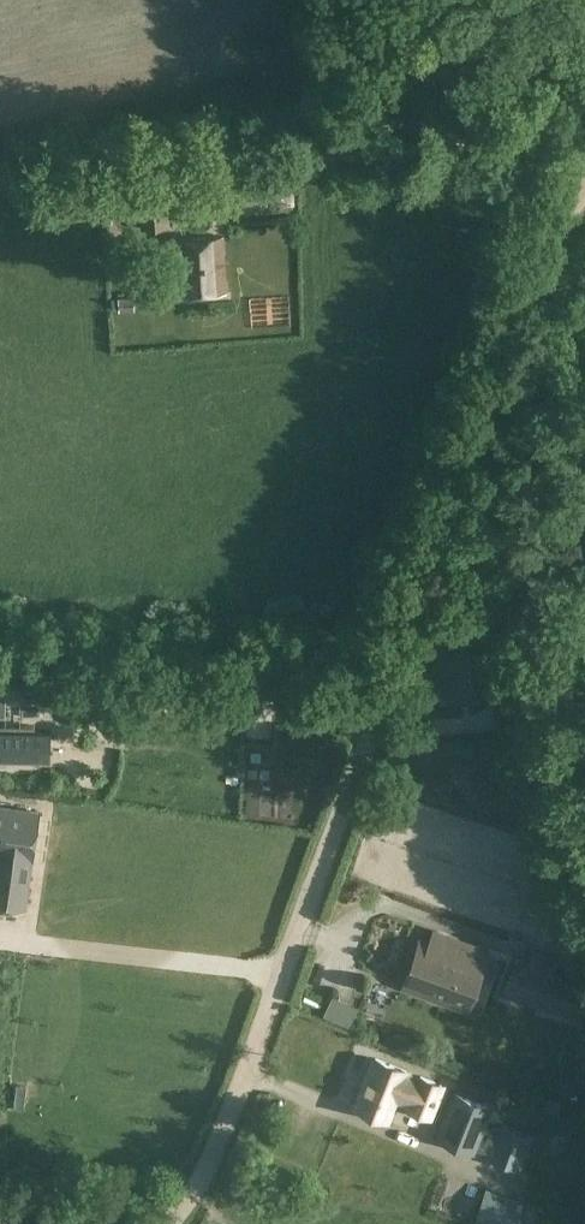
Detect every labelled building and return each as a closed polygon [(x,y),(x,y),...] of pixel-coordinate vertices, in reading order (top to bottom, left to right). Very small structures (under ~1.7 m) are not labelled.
[(166,185),(137,188),(141,228),(164,226),(170,226),(166,185)] [(262,187),(232,189),(233,212),(264,210),(262,187)] [(165,240),(160,241),(163,266),(175,265),(178,298),(227,294),(223,236),(173,240),(165,240)] [(135,299),(120,300),(120,313),(135,313),(135,299)] [(457,684),(475,634),(434,620),(417,669),(457,684)] [(516,695),(490,700),(499,733),(523,728),(516,695)] [(53,732),(0,731),(0,762),(52,763),(53,732)] [(23,908),(30,860),(31,860),(38,811),(0,806),(0,905),(23,908)] [(560,902),(543,906),(551,937),(567,933),(560,902)] [(383,969),(402,944),(383,931),(374,944),(368,940),(359,952),(383,969)] [(423,945),(407,988),(469,1011),(470,1009),(488,959),(490,954),(437,935),(432,948),(423,945)] [(516,960),(504,996),(550,1012),(551,1012),(553,1008),(562,981),(564,977),(554,973),(527,963),(516,960)] [(553,1008),(551,1012),(582,1023),(584,1013),(584,989),(562,981),(553,1008)] [(331,998),(323,1018),(349,1029),(358,1009),(331,998)] [(371,1055),(350,1105),(389,1122),(397,1101),(404,1104),(403,1106),(432,1118),(439,1100),(445,1087),(371,1055)] [(573,1078),(559,1078),(559,1095),(573,1094),(573,1078)] [(453,1090),(444,1112),(434,1137),(474,1154),(493,1106),(453,1090)] [(501,1122),(488,1158),(520,1171),(534,1135),(501,1122)] [(474,1223),(512,1223),(519,1201),(485,1190),(474,1223)]
